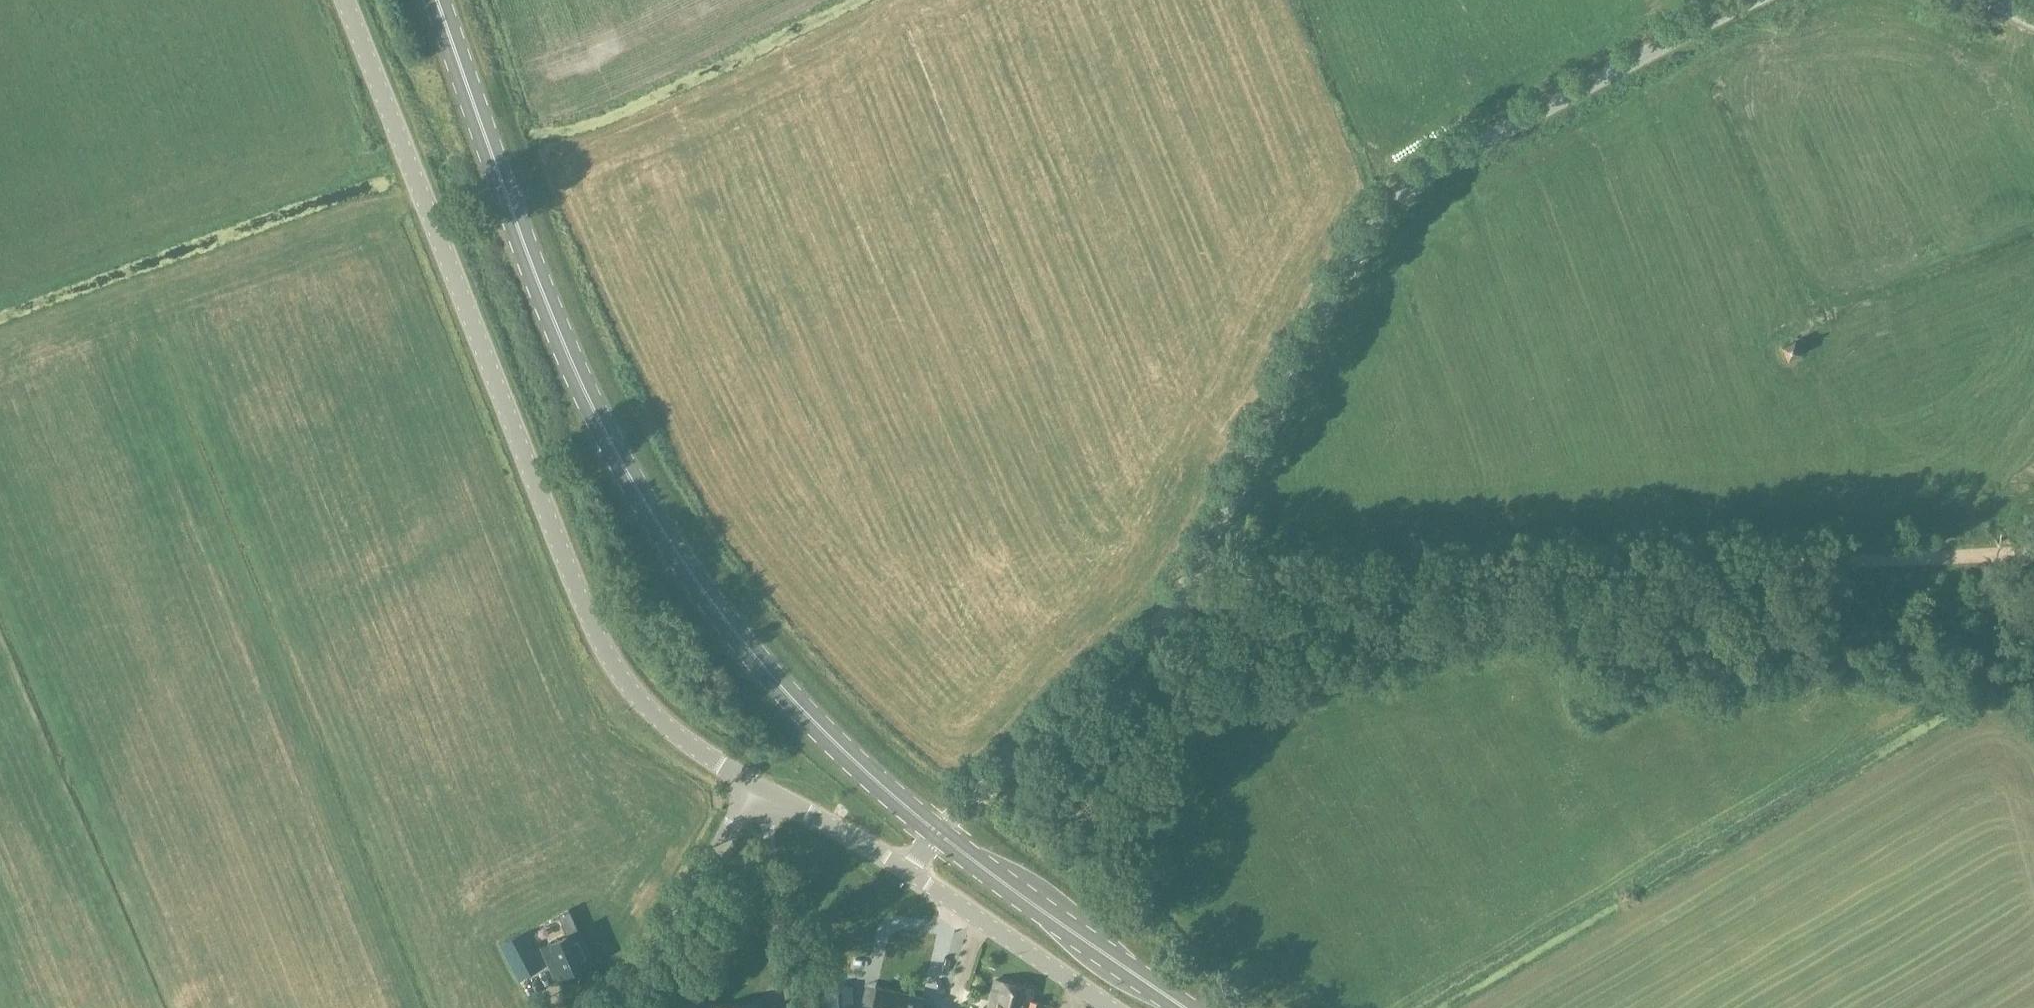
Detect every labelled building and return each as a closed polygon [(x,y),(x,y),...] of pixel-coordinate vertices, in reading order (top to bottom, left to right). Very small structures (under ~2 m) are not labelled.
[(580,973),(578,969),(593,962),(569,909),(556,915),(567,936),(541,948),(556,979),(561,977),(563,980),(566,984),(571,985),(578,982),(580,977),(580,973)] [(524,933),(501,945),(519,979),(535,970),(523,948),(530,944),(524,933)] [(989,1007),(1042,1007),(1043,1004),(1030,1001),(1033,988),(995,980),(989,1007)] [(821,988),(823,1007),(852,1007),(851,986),(821,988)] [(936,1007),(921,1004),(923,998),(878,987),(873,1007),(935,1007),(936,1007)]
